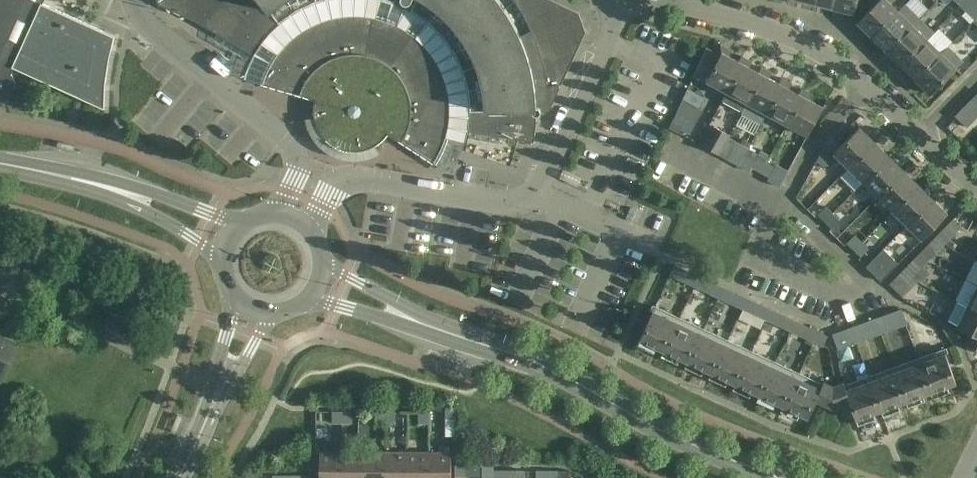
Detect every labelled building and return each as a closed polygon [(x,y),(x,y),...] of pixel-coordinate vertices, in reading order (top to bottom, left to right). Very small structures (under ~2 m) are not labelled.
[(2,99),(5,98),(8,97),(10,95),(12,92),(14,89),(15,86),(15,83),(15,80),(14,77),(13,75),(12,73),(14,67),(105,108),(106,82),(110,59),(115,35),(43,3),(44,0),(0,0),(0,99),(2,99)] [(159,3),(197,21),(253,53),(254,53),(271,63),(266,73),(262,83),(294,93),(293,94),(305,98),(306,95),(311,97),(316,98),(315,106),(315,114),(316,121),(319,128),(323,135),(328,140),(334,145),(341,148),(349,150),(356,150),(364,149),(371,147),(378,143),(383,138),(388,132),(435,163),(440,155),(444,145),(447,138),(448,132),(469,131),(534,142),(537,110),(549,109),(550,110),(586,31),(579,12),(552,0),(514,0),(523,14),(532,32),(521,37),(507,11),(499,0),(157,0),(159,3)] [(815,4),(835,9),(837,0),(816,0),(815,4)] [(835,9),(855,14),(858,0),(837,0),(835,9)] [(898,10),(892,3),(895,0),(879,0),(858,21),(873,36),(898,10)] [(873,36),(887,50),(920,17),(905,2),(898,10),(873,36)] [(887,50),(902,65),(935,31),(920,17),(887,50)] [(928,38),(902,65),(916,79),(942,52),(928,38)] [(693,73),(727,91),(728,91),(743,63),(740,61),(729,56),(732,50),(722,45),(717,53),(707,48),(693,73)] [(942,52),(916,79),(931,94),(964,60),(949,45),(942,52)] [(743,56),(740,61),(743,63),(728,91),(727,91),(722,99),(743,110),(743,111),(763,73),(760,72),(750,66),(753,61),(743,56)] [(762,124),(768,112),(783,84),(780,82),(770,77),(773,72),(763,66),(760,72),(763,73),(743,111),(743,110),(742,113),(762,124)] [(768,112),(788,123),(803,95),(800,93),(790,88),(793,82),(783,77),(780,82),(783,84),(768,112)] [(803,95),(788,123),(809,134),(824,106),(810,99),(813,93),(803,88),(800,93),(803,95)] [(683,98),(670,128),(673,129),(678,132),(680,129),(689,133),(703,109),(683,98)] [(956,116),(967,127),(976,116),(976,104),(972,99),(956,116)] [(834,152),(849,167),(875,141),(860,126),(834,152)] [(889,155),(875,141),(849,167),(864,181),(889,155)] [(830,154),(822,150),(816,160),(825,164),(830,154)] [(904,169),(889,155),(864,181),(878,195),(904,169)] [(762,172),(768,161),(758,156),(753,167),(762,172)] [(768,161),(762,172),(770,176),(775,166),(768,161)] [(893,210),(919,184),(904,169),(878,195),(893,210)] [(908,224),(933,198),(919,184),(893,210),(908,224)] [(933,198),(908,224),(923,238),(948,212),(933,198)] [(825,221),(833,212),(827,205),(818,213),(825,221)] [(840,219),(833,212),(825,221),(832,227),(840,219)] [(954,218),(937,235),(946,244),(962,227),(954,218)] [(855,249),(863,240),(856,233),(847,242),(855,249)] [(946,244),(937,235),(920,252),(929,261),(946,244)] [(869,247),(863,240),(855,249),(861,255),(869,247)] [(884,248),(867,265),(873,271),(882,280),(899,263),(884,248)] [(913,259),(905,267),(919,280),(921,283),(931,273),(924,266),(929,261),(920,252),(913,259)] [(670,274),(695,285),(699,275),(675,264),(670,274)] [(919,280),(905,267),(899,273),(906,280),(912,286),(919,280)] [(897,290),(906,280),(899,273),(889,284),(897,290)] [(719,296),(723,286),(699,275),(695,285),(719,296)] [(912,286),(906,280),(897,290),(903,296),(912,286)] [(743,307),(747,297),(723,286),(719,296),(743,307)] [(968,306),(976,310),(976,287),(968,306)] [(767,318),(771,308),(747,297),(743,307),(767,318)] [(968,306),(958,300),(948,320),(959,325),(958,327),(971,333),(966,345),(976,350),(976,310),(968,306)] [(809,417),(817,400),(824,384),(656,306),(639,343),(653,349),(656,348),(657,346),(664,349),(662,354),(677,360),(680,359),(681,357),(688,361),(687,365),(701,371),(704,370),(705,368),(712,372),(710,376),(725,382),(728,381),(729,380),(736,383),(735,387),(749,393),(752,392),(753,391),(760,394),(759,398),(774,405),(776,404),(777,402),(784,405),(783,409),(797,416),(800,415),(801,413),(809,417)] [(791,330),(795,319),(771,308),(767,318),(791,330)] [(902,308),(877,317),(883,333),(908,324),(902,308)] [(877,317),(852,326),(858,342),(883,333),(877,317)] [(815,341),(819,330),(795,319),(791,330),(815,341)] [(858,342),(852,326),(833,332),(839,349),(858,342)] [(828,334),(819,330),(815,341),(823,344),(828,334)] [(2,381),(18,345),(0,337),(0,380),(2,381)] [(851,401),(850,401),(858,422),(873,416),(874,413),(874,411),(881,409),(882,413),(898,407),(899,404),(899,402),(906,400),(908,404),(923,398),(924,395),(923,393),(931,391),(932,395),(947,390),(949,386),(948,385),(957,382),(944,348),(846,384),(845,384),(851,401)] [(825,381),(824,384),(817,400),(834,407),(850,401),(851,401),(845,384),(846,384),(845,382),(835,386),(825,381)] [(456,407),(446,407),(446,418),(456,418),(456,407)] [(333,422),(343,422),(343,411),(333,411),(333,422)] [(353,411),(343,411),(343,422),(353,422),(353,411)] [(376,422),(386,423),(386,411),(376,411),(376,422)] [(396,411),(386,411),(386,423),(396,423),(396,411)] [(429,411),(419,411),(419,423),(429,423),(429,411)] [(342,452),(320,452),(320,477),(342,477),(342,452)] [(364,452),(342,452),(342,477),(364,477),(364,452)] [(386,452),(364,452),(364,477),(385,477),(386,452)] [(386,452),(385,477),(407,477),(407,452),(386,452)] [(429,452),(407,452),(407,477),(429,477),(429,452)] [(429,452),(429,477),(451,477),(451,452),(429,452)] [(504,468),(495,468),(494,477),(504,477),(504,468)] [(504,468),(504,477),(514,477),(514,469),(504,468)] [(547,469),(537,469),(537,477),(547,477),(547,469)] [(547,477),(557,477),(557,469),(547,469),(547,477)]
